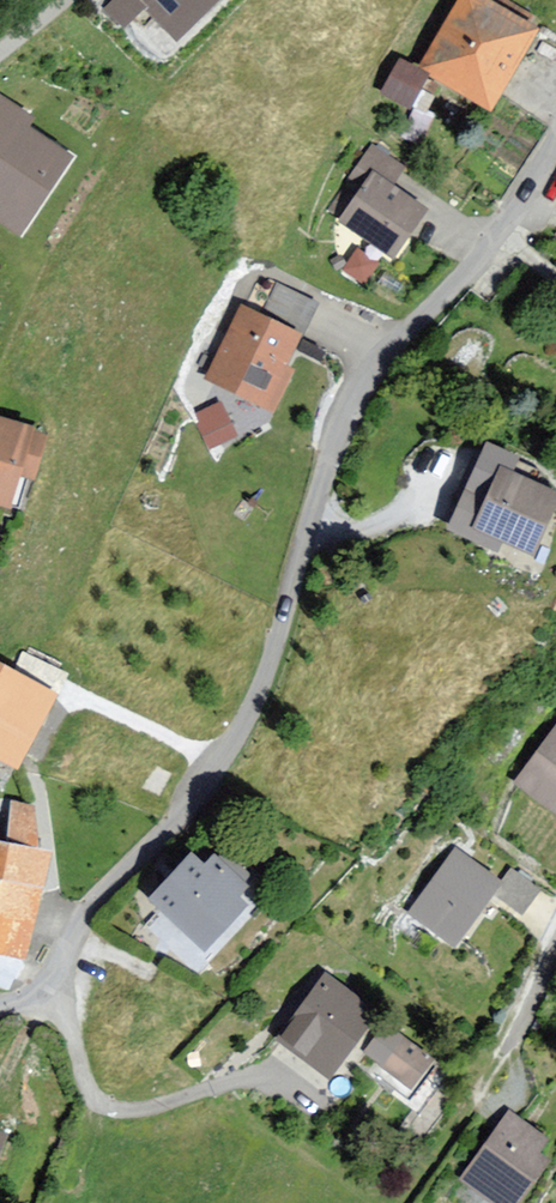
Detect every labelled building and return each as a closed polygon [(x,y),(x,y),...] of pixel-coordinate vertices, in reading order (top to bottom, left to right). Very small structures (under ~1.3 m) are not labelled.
[(190,50),(244,0),(143,0),(190,50)] [(416,61),(473,102),(527,26),(489,0),(459,0),(416,61)] [(408,81),(380,73),(372,99),(400,108),(408,81)] [(22,237),(73,157),(28,129),(33,120),(0,99),(0,223),(22,237)] [(397,147),(420,151),(425,123),(402,118),(397,147)] [(362,169),(328,219),(384,257),(418,207),(362,169)] [(368,272),(373,254),(351,249),(347,267),(368,272)] [(313,298),(266,273),(252,301),(299,325),(313,298)] [(297,330),(229,307),(200,389),(268,413),(297,330)] [(7,400),(0,399),(0,507),(46,517),(66,425),(4,412),(7,400)] [(498,462),(487,488),(471,481),(449,532),(464,539),(481,546),(487,534),(529,552),(555,492),(555,488),(498,462)] [(18,770),(58,697),(0,665),(0,760),(18,770)] [(550,715),(498,782),(542,815),(555,797),(555,719),(550,715)] [(173,779),(153,768),(139,795),(158,806),(173,779)] [(0,840),(0,952),(26,958),(51,853),(0,840)] [(489,889),(440,848),(390,909),(439,950),(489,889)] [(191,857),(147,909),(201,956),(246,903),(191,857)] [(482,900),(508,917),(527,888),(502,871),(482,900)] [(267,1035),(308,1070),(359,1013),(318,977),(267,1035)] [(416,1063),(380,1035),(351,1072),(387,1100),(416,1063)] [(440,1180),(468,1202),(500,1202),(544,1151),(496,1112),(440,1180)]
